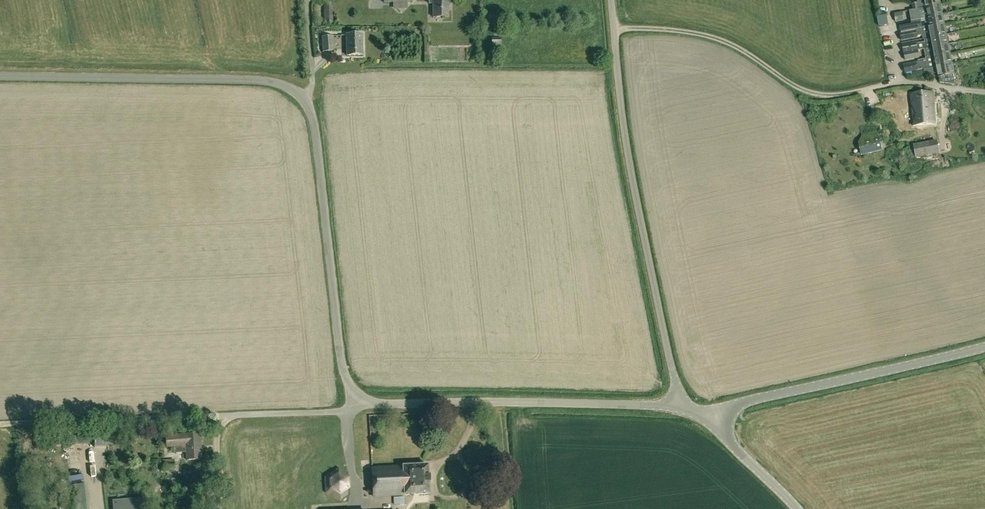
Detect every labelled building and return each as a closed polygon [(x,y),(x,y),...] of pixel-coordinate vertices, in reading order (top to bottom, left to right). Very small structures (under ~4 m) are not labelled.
[(449,0),(429,0),(429,4),(433,4),(433,17),(449,17),(449,0)] [(913,9),(925,7),(941,4),(940,0),(917,0),(918,3),(911,4),(913,9)] [(925,7),(913,9),(909,10),(912,21),(927,18),(943,15),(941,5),(941,4),(925,7)] [(901,13),(893,14),(895,23),(903,21),(901,13)] [(927,18),(912,21),(912,24),(908,25),(900,27),(902,33),(909,32),(916,31),(945,25),(943,15),(927,18)] [(916,31),(917,37),(922,36),(923,40),(924,39),(931,38),(947,35),(945,25),(916,31)] [(917,38),(917,37),(916,31),(909,32),(902,33),(900,34),(902,41),(917,38)] [(346,35),(347,55),(363,55),(362,34),(346,35)] [(947,35),(931,38),(924,39),(925,42),(917,44),(918,50),(922,50),(924,49),(933,48),(949,45),(947,35)] [(323,52),(334,51),(333,36),(321,37),(323,52)] [(492,46),(495,46),(501,46),(501,38),(491,37),(492,46)] [(918,50),(917,44),(917,43),(902,45),(904,53),(918,50)] [(929,58),(935,57),(950,54),(949,45),(933,48),(924,49),(926,59),(927,59),(929,58)] [(920,58),(918,50),(904,53),(905,61),(920,58)] [(935,57),(929,58),(927,59),(919,61),(920,63),(917,64),(916,63),(911,64),(913,71),(918,70),(918,71),(924,70),(937,67),(936,66),(952,63),(950,54),(935,57)] [(952,63),(936,66),(937,67),(924,70),(925,76),(938,73),(940,83),(954,85),(952,75),(954,74),(952,63)] [(912,71),(913,71),(911,64),(904,65),(906,73),(912,71)] [(911,94),(913,126),(935,124),(933,92),(911,94)] [(864,141),(867,154),(882,150),(879,138),(877,131),(862,135),(864,141)] [(937,141),(914,146),(916,157),(939,153),(937,141)] [(108,430),(108,441),(124,440),(123,429),(108,430)] [(75,431),(76,444),(96,443),(95,430),(75,431)] [(95,430),(96,443),(96,448),(109,447),(108,441),(108,430),(95,430)] [(63,444),(76,444),(75,431),(62,432),(63,444)] [(35,444),(50,444),(50,432),(34,433),(35,444)] [(165,435),(166,448),(186,447),(187,459),(202,459),(200,433),(185,434),(165,435)] [(374,497),(429,494),(428,465),(372,468),(374,497)] [(349,495),(348,478),(347,472),(339,468),(324,477),(325,493),(340,501),(349,495)] [(72,485),(75,508),(89,508),(86,484),(72,485)] [(405,497),(394,498),(394,505),(405,505),(405,497)] [(114,508),(145,508),(144,499),(114,501),(114,508)]
